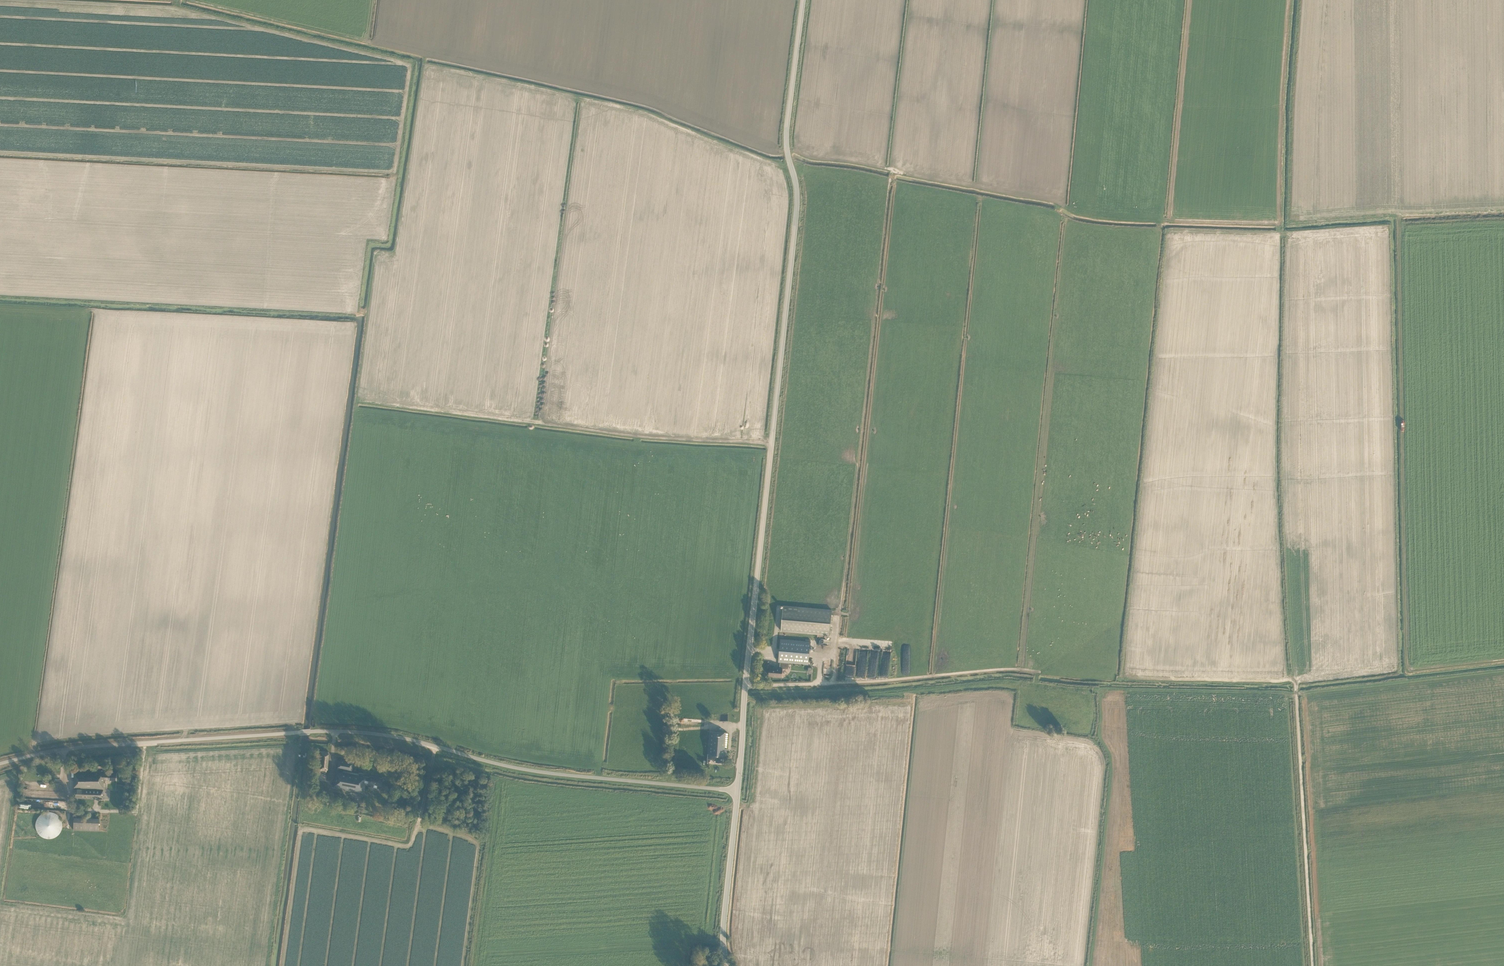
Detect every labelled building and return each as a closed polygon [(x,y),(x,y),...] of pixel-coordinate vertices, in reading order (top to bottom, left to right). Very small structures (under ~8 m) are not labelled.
[(781,631),(830,635),(832,609),(784,605),(781,631)] [(809,664),(810,641),(811,639),(806,639),(805,640),(780,638),(779,662),(780,662),(780,667),(770,667),(769,676),(782,677),(783,668),(789,668),(789,662),(809,664)] [(853,659),(856,659),(857,652),(852,652),(852,650),(848,649),(847,676),(854,677),(855,662),(853,662),(853,659)] [(726,755),(728,732),(709,730),(707,758),(716,759),(716,761),(723,762),(723,755),(726,755)] [(328,772),(328,751),(319,750),(319,771),(328,772)] [(335,788),(363,794),(364,794),(366,783),(365,783),(366,780),(369,780),(369,783),(374,784),(374,787),(381,788),(381,786),(382,786),(384,778),(371,776),(370,777),(365,776),(365,774),(360,773),(360,774),(353,773),(355,762),(340,759),(335,788)] [(59,763),(50,764),(50,782),(60,782),(59,763)] [(116,772),(113,772),(113,770),(74,770),(74,798),(103,798),(103,780),(116,780),(116,772)] [(38,817),(37,818),(37,820),(36,822),(36,824),(36,825),(36,827),(37,829),(37,831),(38,832),(39,834),(41,835),(42,836),(44,837),(45,837),(47,838),(49,838),(51,838),(52,838),(54,837),(56,836),(57,835),(59,834),(60,833),(61,831),(62,830),(62,828),(63,826),(63,825),(63,823),(62,821),(62,819),(61,818),(60,816),(59,815),(57,814),(56,813),(54,812),(53,811),(51,811),(49,811),(47,811),(45,812),(44,812),(42,813),(41,814),(39,816),(38,817)] [(100,817),(74,817),(74,830),(99,831),(100,817)]
